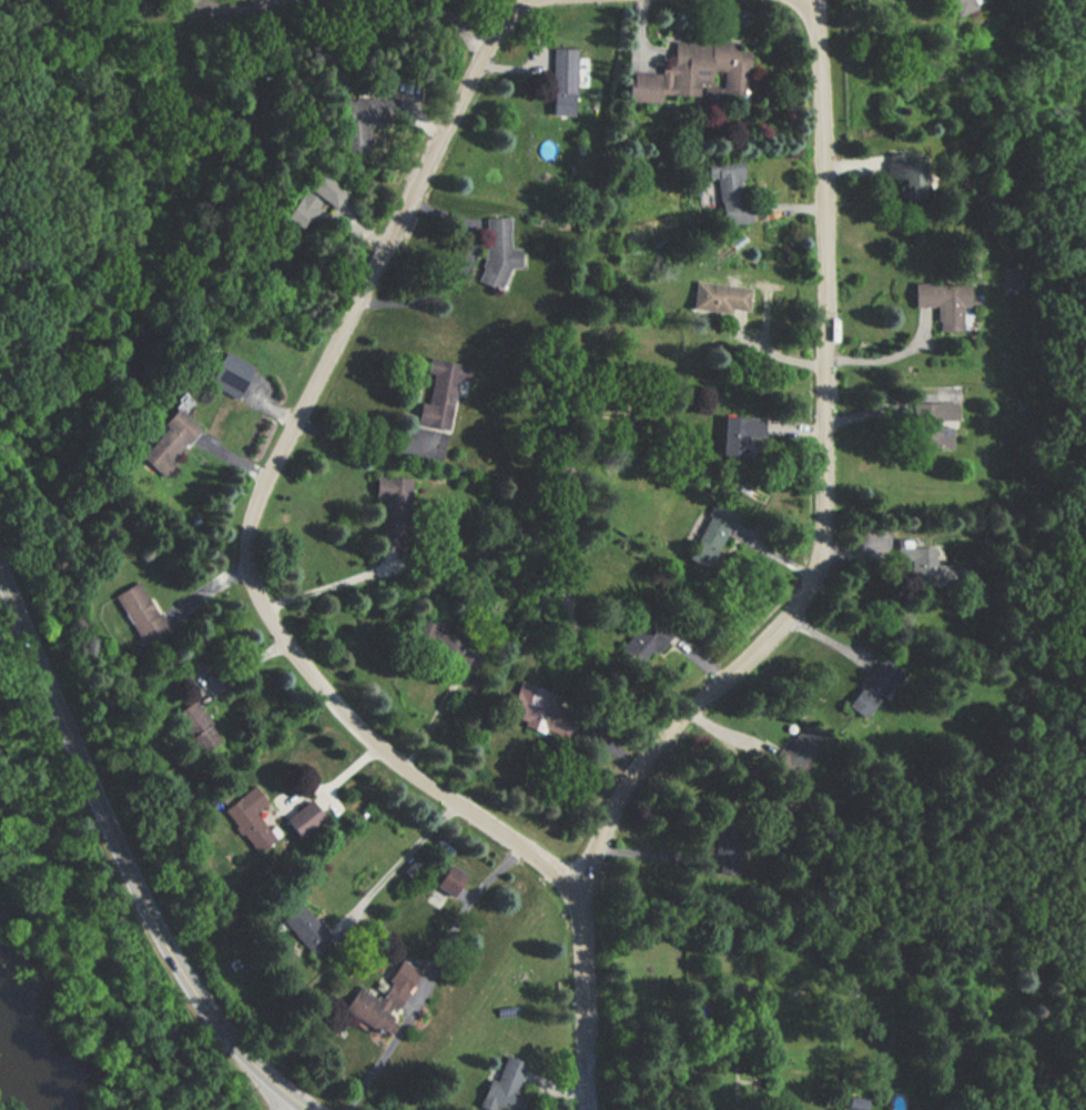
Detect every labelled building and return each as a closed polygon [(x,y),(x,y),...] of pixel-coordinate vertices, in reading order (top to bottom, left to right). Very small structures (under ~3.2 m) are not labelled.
[(973,8),(970,0),(945,0),(953,17),(973,8)] [(749,45),(671,43),(670,97),(699,98),(699,86),(722,86),(721,100),(748,100),(749,45)] [(575,102),(576,49),(552,48),(550,102),(575,102)] [(655,104),(655,74),(622,74),(622,104),(655,104)] [(341,98),(343,154),(367,153),(367,126),(390,125),(389,97),(341,98)] [(920,161),(921,185),(926,185),(926,199),(895,199),(895,179),(886,179),(885,154),(905,153),(905,162),(920,161)] [(739,158),(709,162),(718,229),(748,224),(741,182),(743,182),(739,158)] [(327,212),(343,196),(323,177),(308,193),(327,212)] [(483,219),(481,287),(505,287),(506,270),(520,270),(520,249),(509,249),(509,219),(483,219)] [(1015,270),(1015,295),(1002,295),(1002,289),(999,289),(999,282),(1002,282),(1002,270),(1015,270)] [(747,290),(692,283),(688,310),(727,315),(727,311),(743,313),(747,290)] [(968,285),(968,307),(961,307),(961,332),(936,332),(936,322),(934,322),(934,307),(912,307),(912,283),(933,283),(933,285),(968,285)] [(416,427),(447,433),(458,381),(469,383),(473,367),(430,358),(416,427)] [(956,403),(956,421),(936,421),(936,428),(950,428),(950,450),(936,450),(936,448),(912,448),(911,403),(956,403)] [(137,453),(148,473),(200,445),(181,410),(140,433),(148,448),(137,453)] [(745,458),(746,438),(762,438),(762,418),(721,417),(720,457),(745,458)] [(1032,468),(1032,477),(1041,477),(1041,468),(1032,468)] [(733,514),(710,504),(685,562),(708,572),(733,514)] [(951,566),(952,588),(909,588),(909,562),(896,562),(896,541),(911,541),(911,548),(934,548),(934,566),(951,566)] [(136,583),(112,596),(141,646),(169,629),(159,610),(154,614),(136,583)] [(617,645),(632,667),(670,642),(655,619),(617,645)] [(862,717),(901,675),(884,659),(844,701),(862,717)] [(560,696),(518,682),(505,720),(564,740),(573,711),(557,705),(560,696)] [(219,738),(192,701),(172,715),(199,753),(219,738)] [(774,759),(793,775),(825,737),(806,722),(774,759)] [(221,809),(252,855),(273,841),(242,795),(221,809)] [(323,820),(309,799),(282,818),(296,839),(323,820)] [(734,876),(742,836),(738,835),(741,820),(717,815),(709,851),(720,854),(715,872),(734,876)] [(465,876),(450,895),(435,884),(449,865),(465,876)] [(314,955),(331,938),(296,903),(279,920),(314,955)] [(418,972),(396,958),(373,995),(356,985),(340,1010),(379,1034),(418,972)] [(505,1056),(486,1105),(500,1109),(513,1109),(531,1066),(505,1056)] [(846,1097),(844,1107),(863,1109),(865,1100),(846,1097)]
